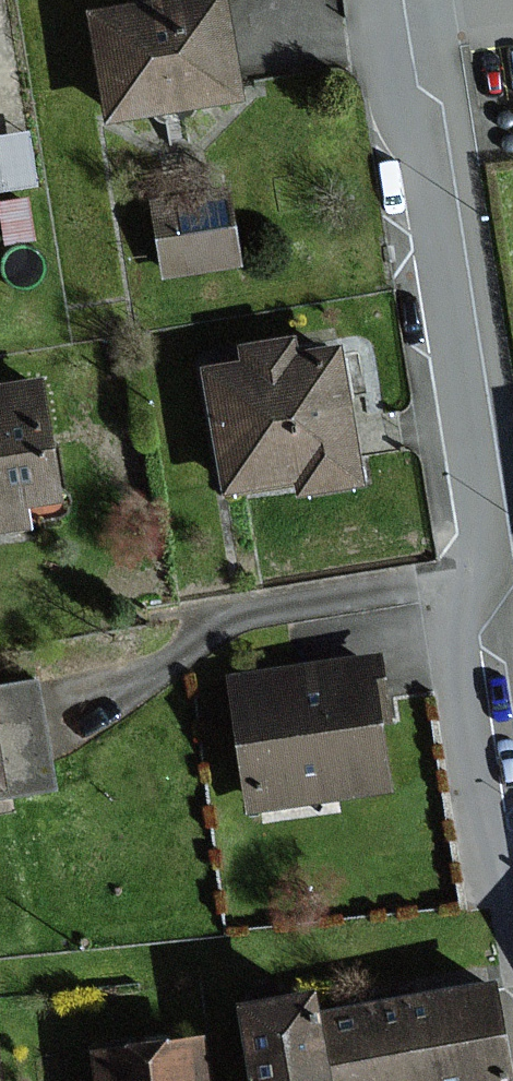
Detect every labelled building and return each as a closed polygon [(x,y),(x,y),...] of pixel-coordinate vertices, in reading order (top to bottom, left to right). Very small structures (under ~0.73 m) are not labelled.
[(225,0),(162,0),(97,11),(114,112),(241,90),(225,0)] [(0,125),(0,179),(41,176),(36,122),(0,125)] [(231,189),(154,203),(167,274),(243,261),(231,189)] [(364,480),(343,347),(301,354),(298,337),(244,346),(246,363),(209,369),(217,414),(228,488),(302,476),(304,490),(364,480)] [(0,387),(0,527),(29,523),(26,500),(60,495),(44,381),(0,387)] [(387,787),(370,663),(238,681),(255,805),(387,787)] [(44,686),(0,692),(0,786),(57,778),(44,686)] [(495,986),(324,1014),(335,1080),(510,1080),(495,986)] [(324,1014),(320,992),(245,1004),(258,1080),(335,1080),(324,1014)] [(203,1040),(97,1053),(101,1080),(208,1080),(203,1040)]
